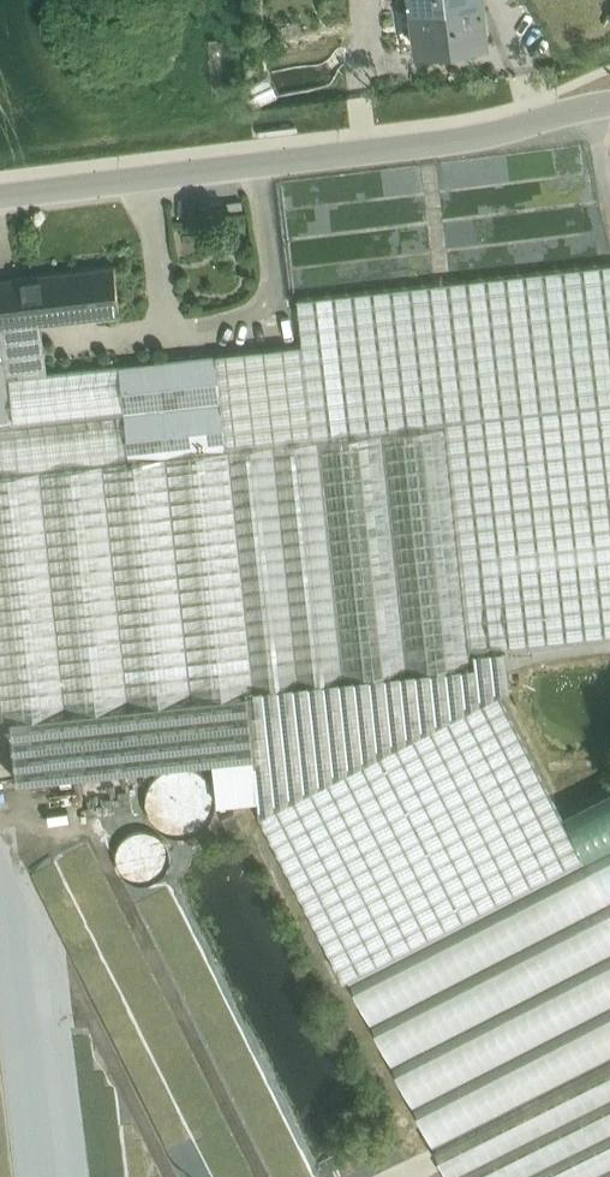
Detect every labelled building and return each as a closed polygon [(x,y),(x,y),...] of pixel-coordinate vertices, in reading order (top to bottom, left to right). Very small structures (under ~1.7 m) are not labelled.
[(476,0),(404,0),(409,44),(480,36),(476,0)] [(4,376),(9,415),(0,416),(0,473),(446,424),(446,422),(609,404),(609,263),(298,298),(303,344),(47,371),(4,376)] [(114,265),(24,276),(28,317),(39,316),(119,307),(114,265)] [(0,279),(0,416),(9,415),(4,376),(47,371),(39,316),(28,317),(24,276),(0,279)] [(446,422),(446,424),(470,651),(506,647),(609,636),(609,404),(446,422)] [(3,718),(246,691),(254,691),(253,687),(471,664),(470,651),(446,424),(0,473),(0,694),(3,718)] [(471,664),(253,687),(254,691),(246,691),(260,813),(500,689),(501,690),(510,686),(506,647),(470,651),(471,664)] [(500,689),(260,813),(344,978),(349,976),(585,855),(501,690),(500,689)] [(205,821),(197,763),(152,769),(155,791),(168,790),(170,808),(161,809),(163,826),(205,821)] [(161,828),(115,831),(117,872),(163,870),(161,828)] [(586,858),(585,855),(349,976),(435,1143),(609,1054),(609,845),(586,858)]
